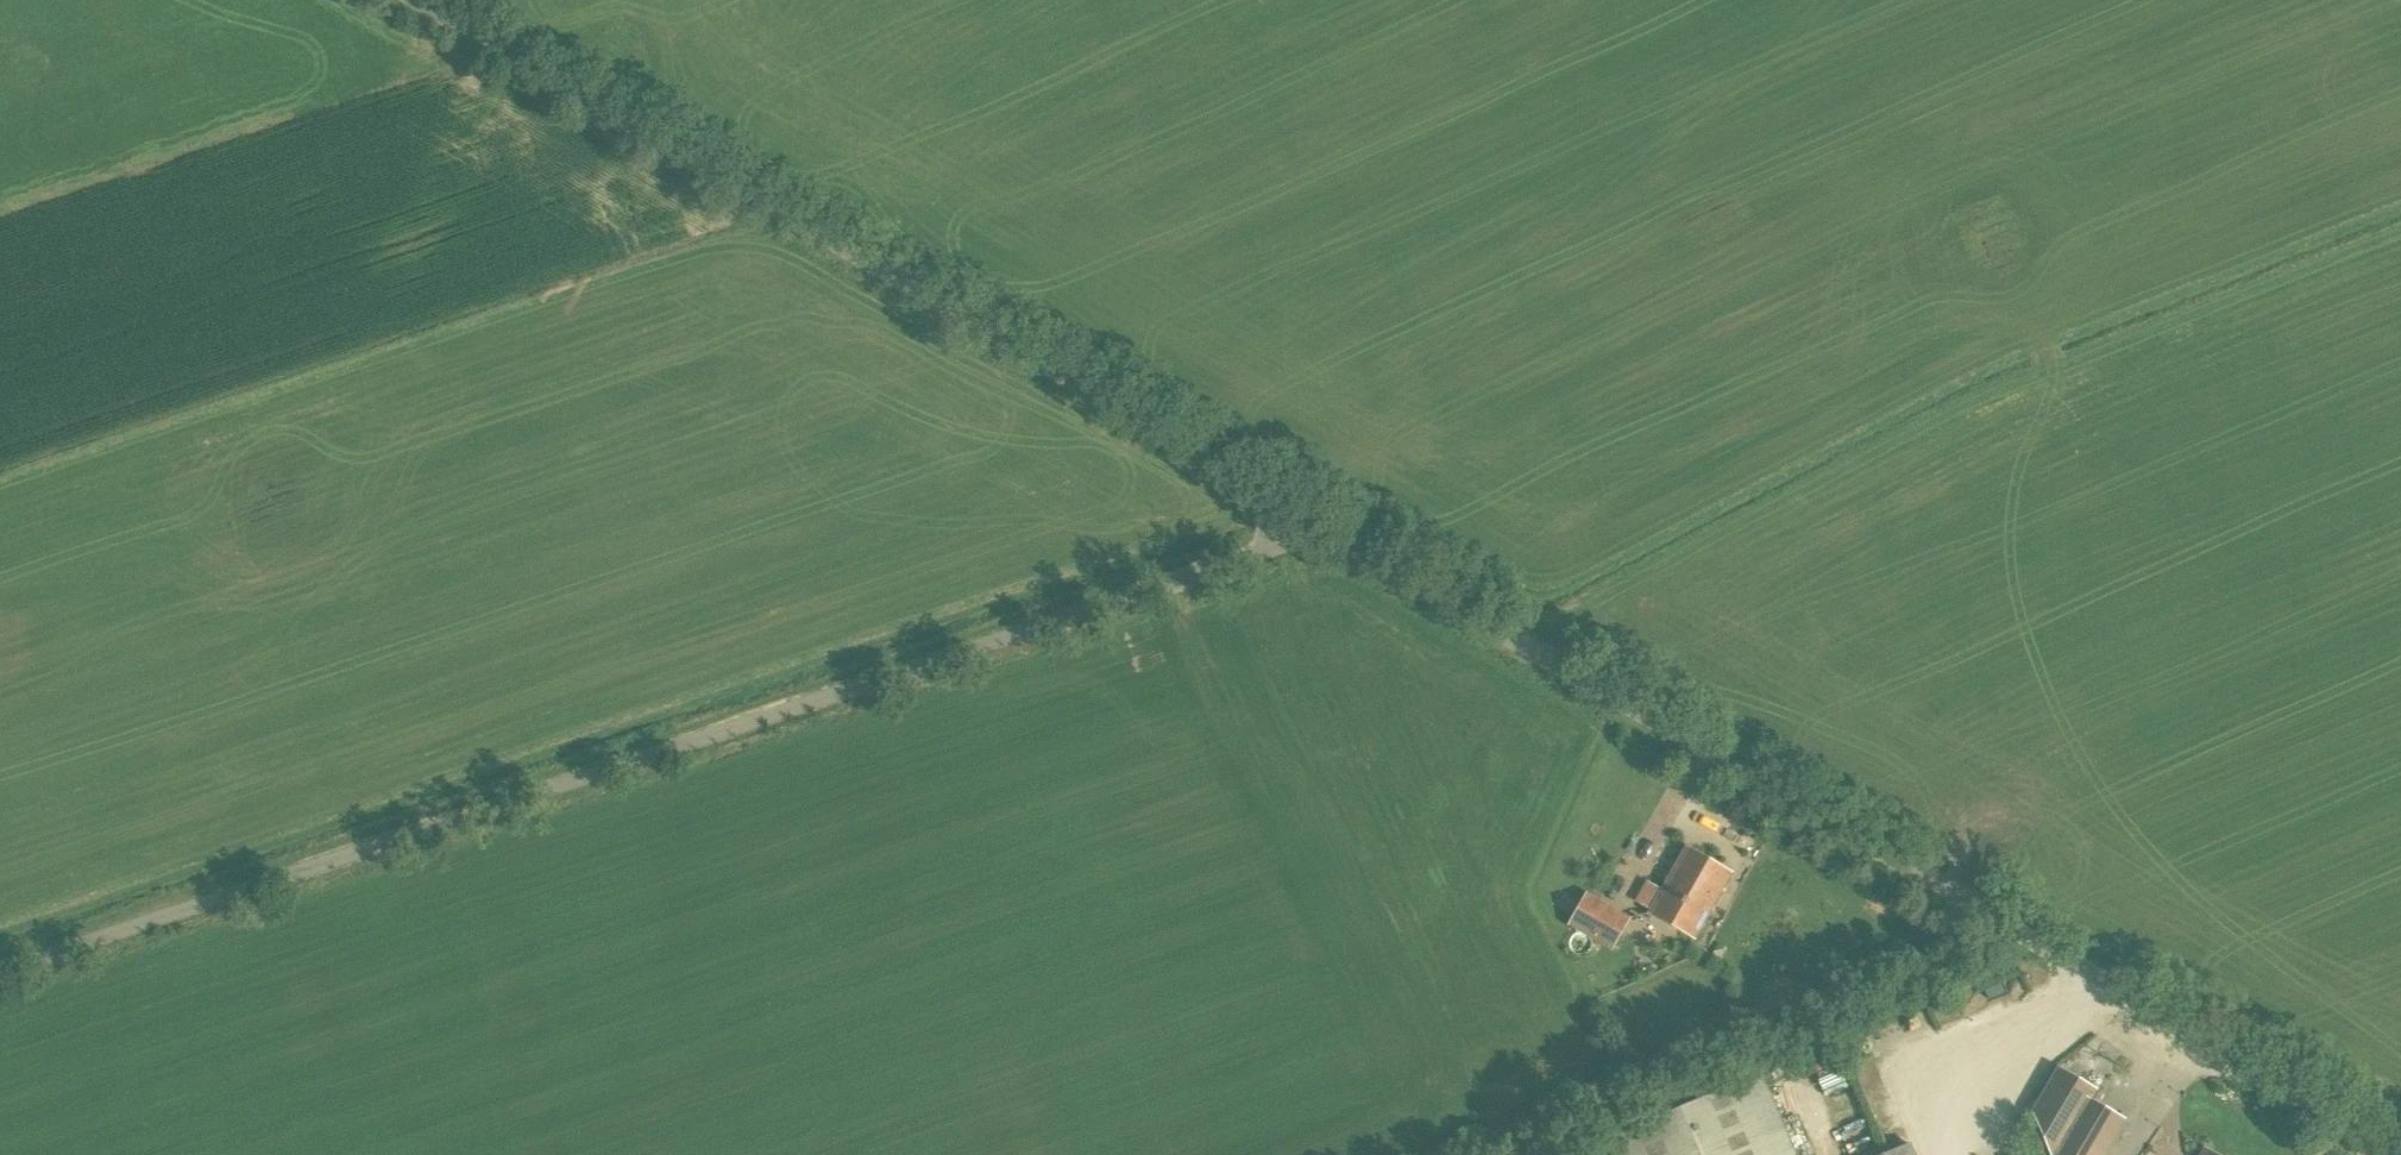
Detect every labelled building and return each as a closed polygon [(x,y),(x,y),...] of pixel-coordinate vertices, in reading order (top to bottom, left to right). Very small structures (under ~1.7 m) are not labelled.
[(1694,938),(1731,873),(1687,847),(1650,913),(1694,938)] [(1612,951),(1632,917),(1587,891),(1566,926),(1612,951)] [(2095,1089),(2059,1068),(2032,1114),(2050,1154),(2102,1154),(2123,1118),(2089,1098),(2095,1089)] [(1762,1072),(1598,1143),(1603,1154),(1797,1154),(1762,1072)] [(1912,1141),(1880,1154),(1917,1154),(1912,1141)]
